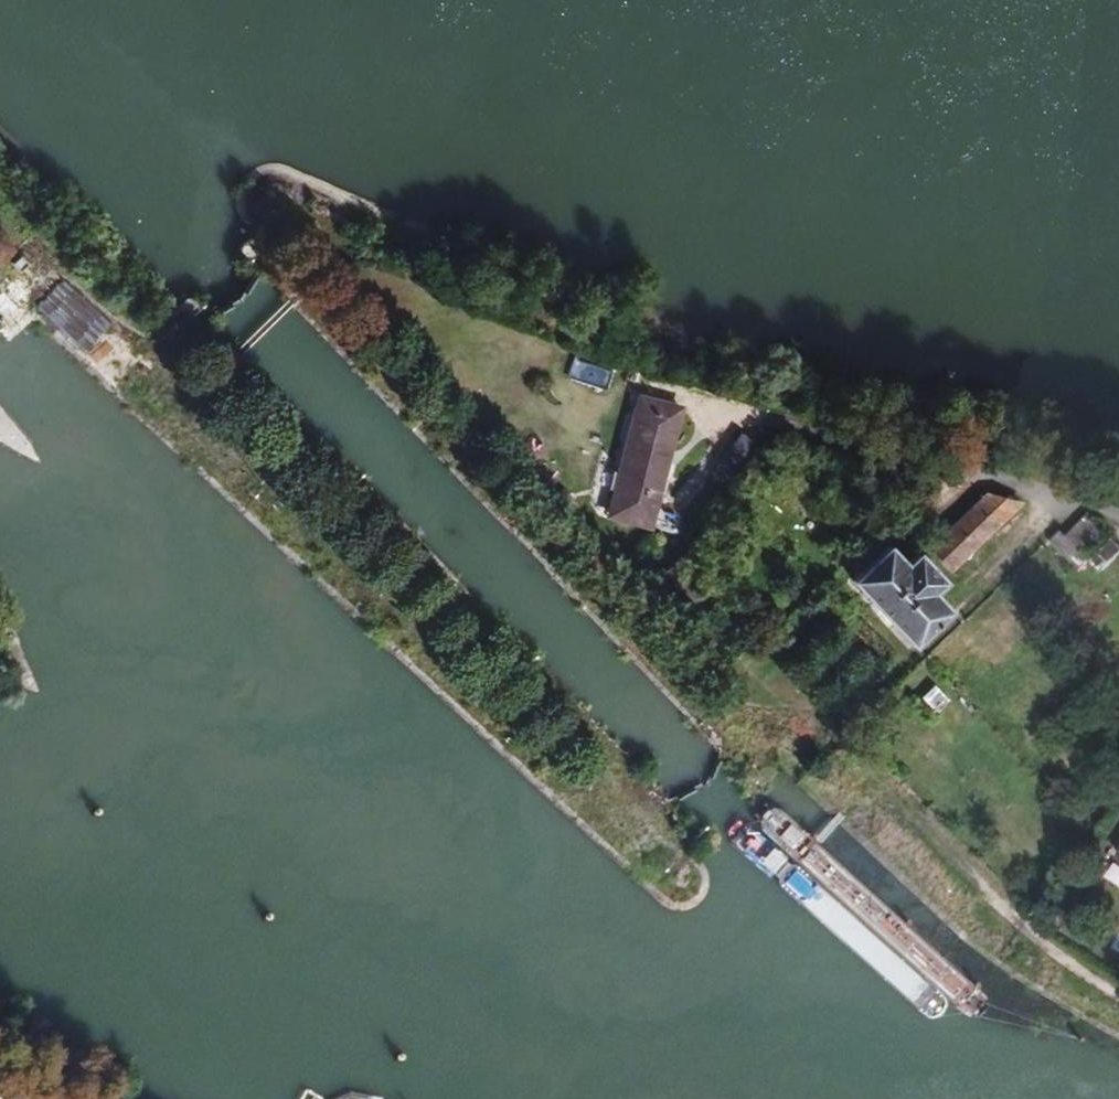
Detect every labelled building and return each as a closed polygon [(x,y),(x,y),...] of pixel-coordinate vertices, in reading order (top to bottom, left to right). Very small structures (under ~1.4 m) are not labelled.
[(605,389),(611,369),(573,357),(567,377),(605,389)] [(652,523),(680,409),(641,401),(613,514),(652,523)] [(948,571),(1020,503),(987,495),(929,551),(948,571)] [(1088,557),(1109,536),(1088,515),(1085,514),(1084,516),(1065,536),(1060,531),(1044,547),(1066,568),(1082,552),(1088,557)] [(950,611),(934,593),(944,582),(918,554),(907,563),(891,544),(855,578),(917,644),(950,611)] [(938,710),(948,696),(931,684),(921,698),(938,710)]
